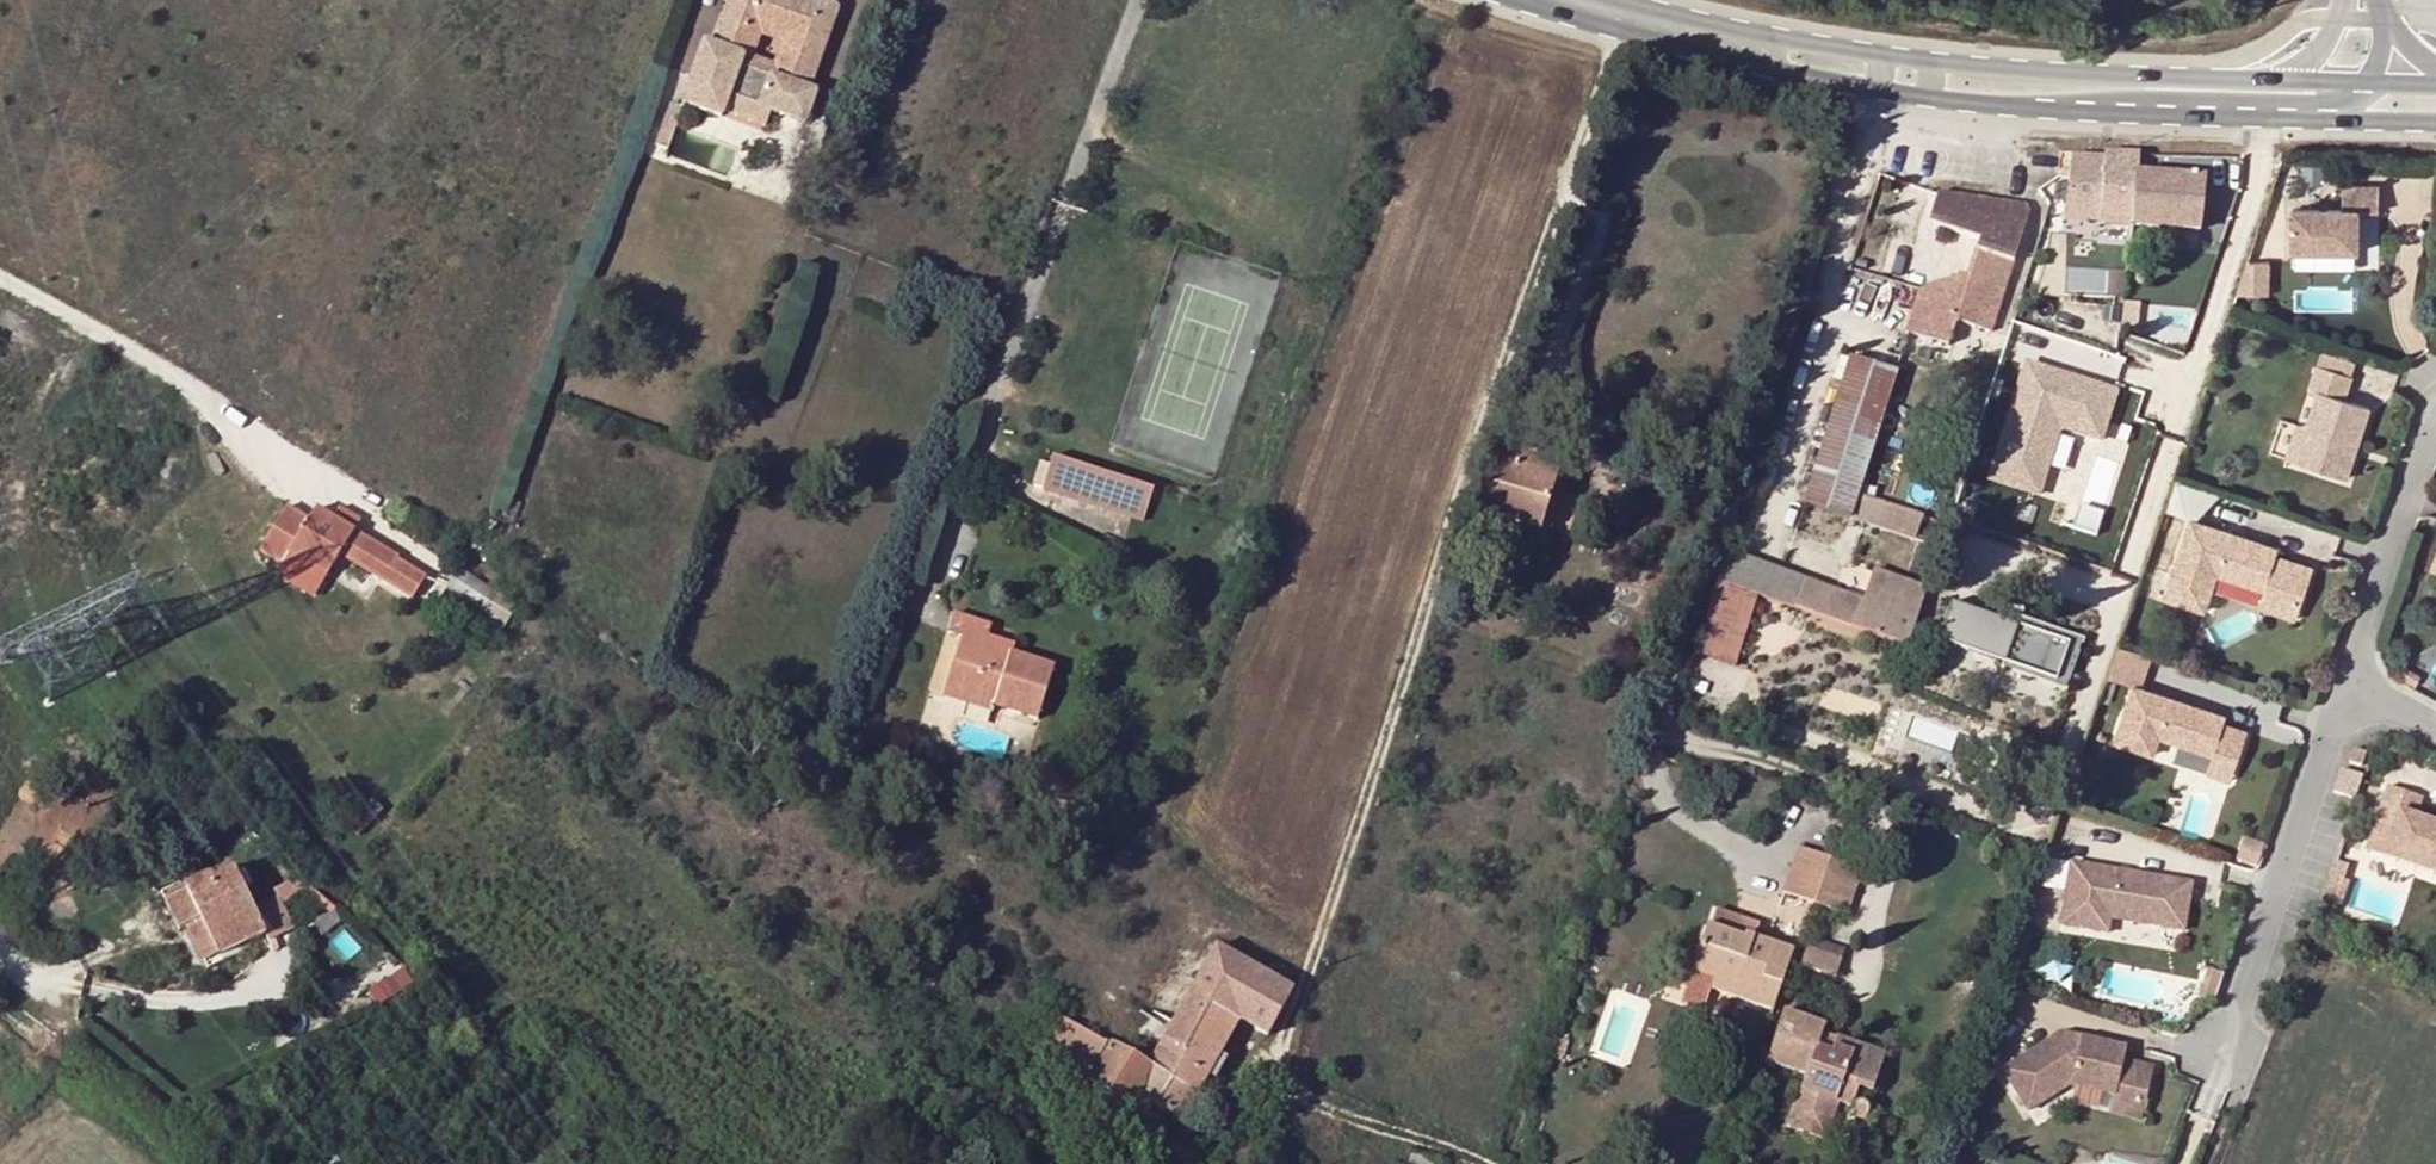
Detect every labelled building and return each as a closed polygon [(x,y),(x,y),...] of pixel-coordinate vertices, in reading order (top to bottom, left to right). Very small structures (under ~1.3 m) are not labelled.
[(839,7),(817,0),(796,0),(796,1),(794,0),(731,0),(715,47),(706,43),(685,105),(723,118),(725,114),(730,98),(772,113),(806,125),(817,94),(809,91),(839,7)] [(796,35),(757,21),(741,67),(780,81),(796,35)] [(730,98),(725,114),(766,130),(772,113),(730,98)] [(663,129),(674,132),(684,107),(672,103),(663,129)] [(674,132),(663,129),(656,145),(668,149),(674,132)] [(2135,175),(2138,154),(2104,154),(2104,158),(2073,157),(2070,177),(2064,218),(2098,220),(2098,224),(2200,230),(2205,179),(2135,175)] [(2286,207),(2285,248),(2350,250),(2352,211),(2372,211),(2373,186),(2337,185),(2337,208),(2286,207)] [(2026,205),(1937,193),(1928,224),(1978,240),(1966,275),(1957,272),(1955,278),(1919,289),(1906,332),(1948,346),(1956,321),(1990,332),(2028,212),(2026,205)] [(2273,262),(2243,261),(2233,291),(2271,293),(2273,262)] [(904,310),(892,305),(888,314),(900,319),(904,310)] [(2136,320),(2120,318),(2118,344),(2134,346),(2136,320)] [(1805,496),(1849,360),(1837,356),(1794,493),(1805,496)] [(1850,357),(1849,360),(1805,496),(1801,506),(1849,521),(1849,520),(1916,540),(1923,517),(1857,495),(1897,372),(1850,357)] [(2101,441),(2116,393),(2026,365),(1990,480),(2023,491),(2031,464),(2046,468),(2059,428),(2101,441)] [(2304,389),(2313,392),(2301,428),(2290,462),(2341,479),(2364,407),(2339,399),(2346,377),(2312,365),(2304,389)] [(1523,428),(1528,409),(1511,405),(1498,450),(1495,450),(1477,510),(1540,528),(1558,467),(1534,460),(1516,456),(1523,428)] [(2290,462),(2301,428),(2292,425),(2281,459),(2290,462)] [(1543,434),(1523,428),(1516,456),(1534,460),(1543,434)] [(1042,491),(1143,524),(1154,489),(1053,456),(1042,491)] [(2046,468),(2031,464),(2023,491),(2038,495),(2046,468)] [(1540,528),(1477,510),(1472,525),(1547,545),(1569,470),(1558,467),(1540,528)] [(505,498),(498,514),(514,521),(519,504),(505,498)] [(383,583),(397,559),(399,557),(355,530),(317,507),(309,520),(286,506),(258,552),(281,566),(288,555),(326,577),(339,556),(383,583)] [(2108,511),(2085,506),(2081,528),(2104,533),(2108,511)] [(2268,547),(2180,518),(2155,595),(2195,609),(2207,571),(2254,587),(2292,599),(2303,566),(2265,553),(2268,547)] [(2435,536),(2424,564),(2435,569),(2435,536)] [(1863,600),(1725,549),(1715,581),(1853,630),(1863,600)] [(326,577),(288,555),(281,566),(276,576),(314,599),(326,577)] [(397,559),(383,583),(412,600),(426,577),(397,559)] [(459,570),(448,588),(486,613),(497,595),(459,570)] [(1873,571),(1863,600),(1853,630),(1907,650),(1927,590),(1873,571)] [(532,579),(526,591),(533,596),(539,584),(532,579)] [(2292,599),(2254,587),(2248,606),(2285,618),(2292,599)] [(517,607),(497,595),(486,613),(448,588),(435,607),(493,645),(517,607)] [(1998,620),(1952,604),(1939,642),(2005,664),(2004,669),(2068,690),(2085,640),(2022,619),(2001,612),(1998,620)] [(2024,611),(2004,604),(2001,612),(2022,619),(2024,611)] [(984,649),(988,635),(991,627),(953,614),(947,633),(949,634),(931,694),(942,697),(946,687),(995,703),(994,707),(1036,720),(1054,665),(1010,651),(1008,657),(984,649)] [(1012,643),(988,635),(984,649),(1008,657),(1010,651),(1012,643)] [(2135,650),(2116,644),(2106,677),(2124,683),(2135,650)] [(2421,676),(2405,667),(2400,679),(2415,687),(2421,676)] [(2216,714),(2124,683),(2105,739),(2143,752),(2149,734),(2227,760),(2237,729),(2214,721),(2216,714)] [(946,687),(942,697),(992,713),(994,707),(995,703),(946,687)] [(2149,734),(2143,752),(2221,778),(2227,760),(2149,734)] [(2365,753),(2353,748),(2348,762),(2360,767),(2365,753)] [(2352,780),(2331,772),(2324,794),(2345,802),(2352,780)] [(2372,860),(2435,882),(2435,832),(2405,821),(2411,802),(2377,790),(2364,830),(2381,836),(2372,860)] [(2364,830),(2355,854),(2372,860),(2381,836),(2364,830)] [(1782,893),(1815,904),(1830,858),(1798,847),(1782,893)] [(1830,858),(1815,904),(1847,915),(1862,869),(1830,858)] [(2348,866),(2336,862),(2332,877),(2343,881),(2348,866)] [(2190,885),(2070,864),(2060,926),(2107,933),(2109,919),(2183,931),(2190,885)] [(273,879),(275,883),(278,882),(283,893),(308,881),(301,866),(273,879)] [(266,933),(248,897),(234,870),(213,880),(211,877),(186,889),(189,894),(168,904),(181,931),(202,921),(219,956),(266,933)] [(275,883),(248,897),(266,933),(296,919),(283,893),(278,882),(275,883)] [(1715,908),(1709,927),(1743,939),(1743,935),(1755,938),(1760,923),(1715,908)] [(904,932),(889,922),(882,934),(896,944),(904,932)] [(1709,927),(1707,927),(1691,972),(1714,979),(1712,986),(1710,990),(1772,1011),(1792,952),(1743,935),(1743,939),(1709,927)] [(1810,937),(1806,949),(1841,961),(1846,949),(1810,937)] [(1216,946),(1165,1039),(1151,1066),(1174,1077),(1200,1091),(1239,1019),(1267,1035),(1292,990),(1216,946)] [(1841,961),(1806,949),(1800,965),(1836,978),(1841,961)] [(2220,974),(2207,969),(2197,998),(2212,1003),(2220,974)] [(1816,976),(1799,970),(1792,990),(1808,996),(1816,976)] [(1714,979),(1691,972),(1689,978),(1712,986),(1714,979)] [(1805,1077),(1801,1089),(1851,1107),(1852,1104),(1858,1088),(1844,1083),(1853,1055),(1834,1048),(1833,1053),(1817,1047),(1822,1032),(1824,1026),(1784,1012),(1766,1063),(1805,1077)] [(942,1022),(936,1018),(931,1026),(937,1031),(942,1022)] [(1091,1085),(1129,1106),(1137,1091),(1151,1066),(1114,1045),(1102,1066),(1097,1064),(1108,1044),(1102,1042),(1059,1018),(1039,1052),(1092,1082),(1091,1085)] [(1817,1047),(1833,1053),(1834,1048),(1853,1055),(1844,1083),(1858,1088),(1872,1093),(1886,1052),(1837,1035),(1836,1037),(1822,1032),(1817,1047)] [(2110,1113),(2141,1120),(2153,1067),(2123,1060),(2126,1048),(2080,1037),(2061,1033),(1999,1071),(2025,1112),(2069,1085),(2114,1096),(2110,1113)] [(925,1059),(919,1055),(914,1061),(919,1065),(925,1059)] [(1174,1077),(1151,1066),(1137,1091),(1184,1118),(1200,1091),(1174,1077)] [(1801,1089),(1796,1106),(1847,1124),(1849,1117),(1851,1107),(1801,1089)] [(1852,1104),(1851,1107),(1849,1117),(1851,1120),(1854,1122),(1859,1124),(1865,1122),(1868,1117),(1869,1112),(1868,1107),(1864,1103),(1856,1102),(1852,1104)] [(1408,1154),(1404,1163),(1430,1163),(1408,1154)]
